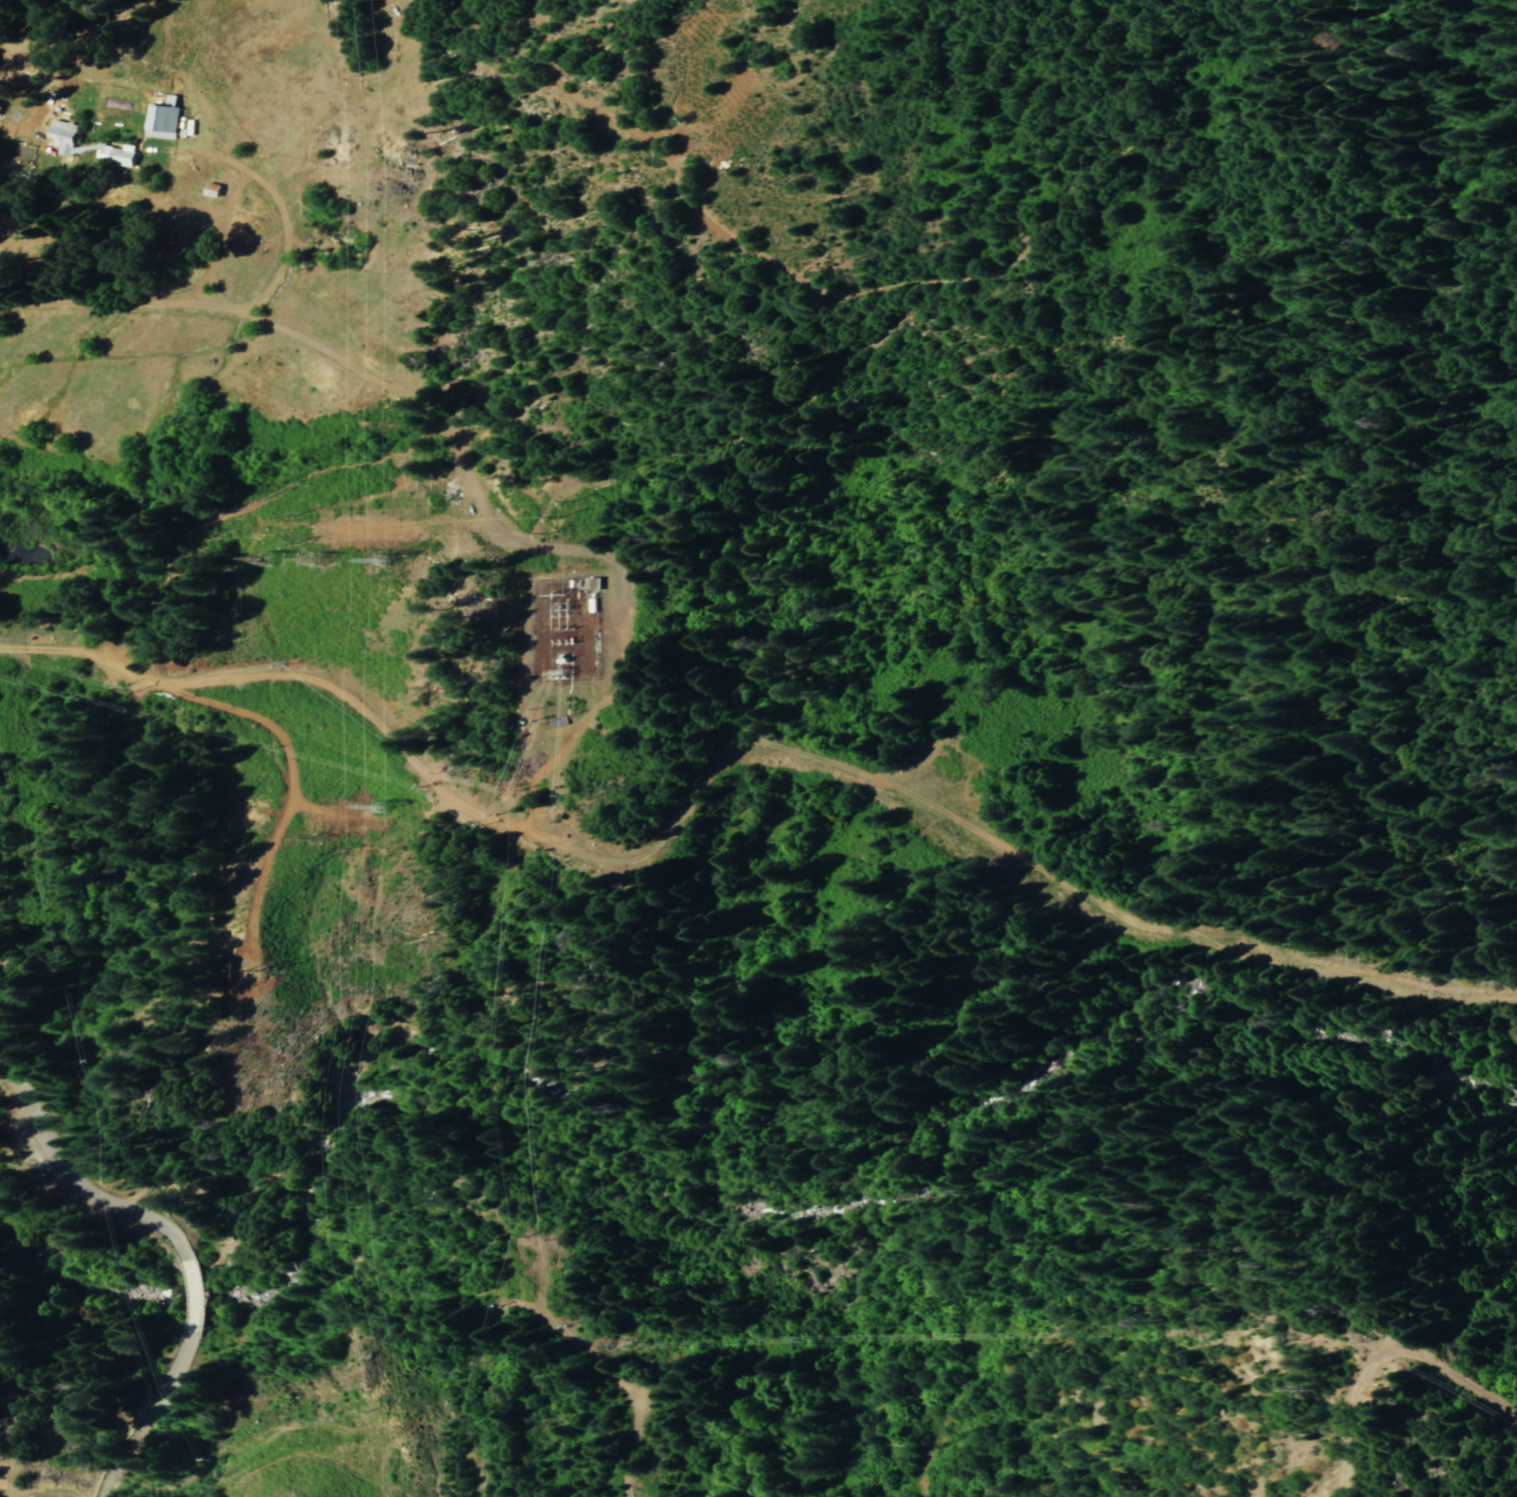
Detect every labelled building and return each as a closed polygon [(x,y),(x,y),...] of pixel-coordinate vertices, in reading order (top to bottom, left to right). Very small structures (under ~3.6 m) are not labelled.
[(143,136),(173,140),(178,96),(166,94),(165,106),(146,104),(143,136)] [(52,147),(58,148),(56,154),(71,157),(77,125),(52,120),(48,138),(53,139),(52,147)] [(94,158),(109,159),(109,165),(133,166),(134,145),(121,145),(121,147),(95,146),(94,158)] [(203,196),(217,198),(219,185),(205,183),(203,196)] [(597,578),(583,578),(583,591),(597,592),(597,578)]
